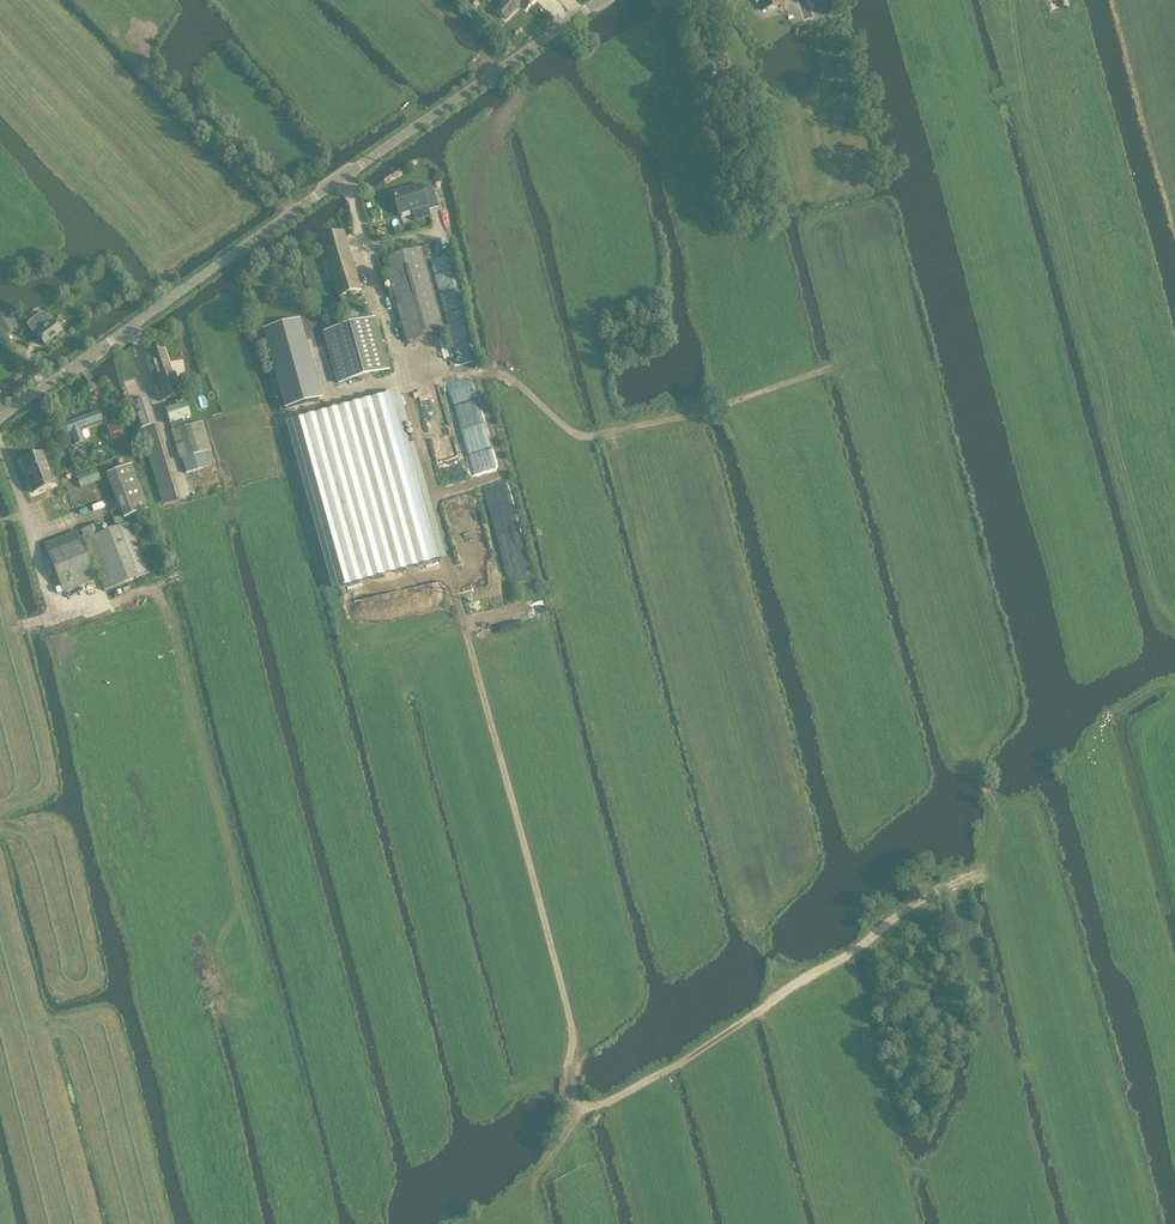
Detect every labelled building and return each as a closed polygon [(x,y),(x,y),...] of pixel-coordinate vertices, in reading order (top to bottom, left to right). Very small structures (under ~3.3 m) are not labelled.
[(497,10),(507,20),(521,5),(527,10),(536,1),(535,0),(507,0),(497,10)] [(763,11),(783,5),(781,0),(760,0),(763,11)] [(819,12),(828,8),(826,0),(815,0),(819,12)] [(422,186),(394,194),(400,215),(428,207),(429,211),(439,208),(433,188),(424,191),(422,186)] [(340,298),(361,291),(343,233),(322,239),(334,279),(332,280),(332,282),(335,282),(340,298)] [(407,342),(444,331),(421,249),(384,260),(407,342)] [(362,298),(343,303),(348,323),(367,318),(362,298)] [(6,334),(19,327),(12,316),(8,318),(3,311),(0,313),(0,323),(6,334)] [(45,345),(62,333),(54,321),(50,324),(43,313),(41,314),(43,315),(38,316),(31,321),(28,324),(27,324),(26,324),(33,334),(35,332),(45,345)] [(375,319),(325,333),(339,385),(390,371),(375,319)] [(302,330),(268,340),(273,358),(308,348),(302,330)] [(156,381),(163,402),(182,396),(174,372),(171,373),(164,349),(149,354),(158,381),(156,381)] [(186,387),(192,385),(189,378),(184,380),(186,387)] [(395,394),(293,422),(339,589),(441,561),(395,394)] [(131,405),(139,431),(140,430),(154,426),(157,425),(149,400),(131,405)] [(171,409),(165,411),(170,424),(170,425),(182,421),(182,420),(186,419),(190,418),(185,405),(179,406),(171,409)] [(68,433),(71,432),(76,445),(84,442),(78,429),(101,420),(98,412),(65,425),(68,433)] [(172,431),(171,431),(180,460),(182,459),(186,474),(215,466),(210,451),(202,422),(184,427),(172,431)] [(110,447),(93,452),(95,458),(111,453),(110,447)] [(54,485),(42,453),(21,461),(33,493),(54,485)] [(131,465),(106,474),(123,519),(148,510),(131,465)] [(129,521),(124,524),(102,532),(98,523),(81,530),(104,590),(150,572),(129,521)] [(95,580),(77,531),(44,544),(62,592),(95,580)]
